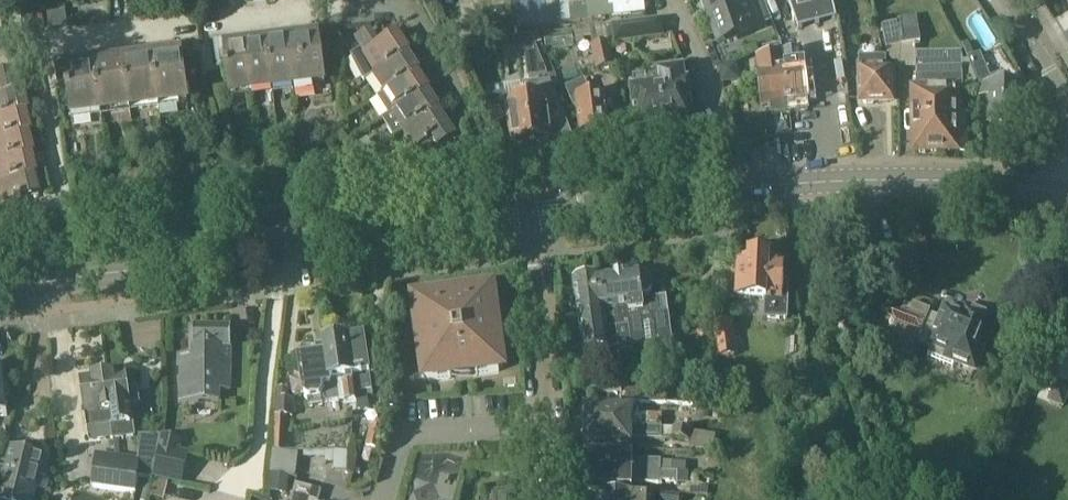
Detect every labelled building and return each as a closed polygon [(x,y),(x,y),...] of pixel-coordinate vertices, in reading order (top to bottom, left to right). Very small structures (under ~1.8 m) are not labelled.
[(579,22),(577,0),(511,0),(514,30),(579,22)] [(579,22),(645,15),(644,7),(649,6),(649,0),(577,0),(579,22)] [(718,42),(763,26),(763,25),(772,21),(765,0),(762,0),(755,2),(754,0),(703,0),(718,42)] [(799,29),(837,20),(833,0),(788,0),(799,29)] [(918,23),(917,23),(917,17),(898,19),(899,24),(882,26),(887,49),(902,46),(921,43),(918,23)] [(662,19),(628,24),(613,25),(615,41),(664,35),(662,19)] [(377,41),(371,31),(358,40),(364,50),(353,57),(359,84),(375,74),(380,71),(407,54),(409,53),(398,35),(400,34),(399,33),(397,34),(394,30),(377,41)] [(326,84),(319,31),(225,44),(232,96),(326,84)] [(547,72),(531,36),(514,38),(527,66),(528,75),(547,72)] [(754,38),(741,43),(746,57),(759,52),(754,38)] [(614,65),(609,43),(591,47),(596,69),(614,65)] [(56,66),(57,72),(66,71),(69,91),(67,91),(67,97),(70,96),(73,118),(74,117),(91,113),(93,115),(102,114),(102,116),(103,116),(103,113),(120,108),(121,111),(130,110),(131,112),(132,112),(131,110),(148,104),(149,107),(159,106),(159,108),(160,108),(160,106),(177,100),(178,103),(189,102),(182,49),(56,66)] [(784,56),(791,112),(808,110),(807,100),(808,100),(804,70),(803,70),(801,53),(783,54),(784,56)] [(916,152),(940,151),(940,91),(957,91),(964,91),(963,53),(917,54),(917,86),(914,86),(916,152)] [(990,122),(1021,122),(1021,84),(1003,84),(998,74),(991,77),(980,53),(968,59),(981,87),(990,83),(990,122)] [(375,74),(390,90),(417,73),(419,71),(407,54),(380,71),(375,74)] [(772,114),(791,112),(784,56),(783,54),(757,57),(759,72),(758,72),(762,108),(771,107),(772,114)] [(861,68),(861,101),(893,101),(893,70),(886,70),(886,57),(862,57),(862,68),(861,68)] [(737,64),(720,66),(722,83),(735,81),(739,76),(737,64)] [(659,74),(666,127),(681,125),(683,121),(688,120),(687,107),(692,106),(689,83),(686,84),(684,71),(659,74)] [(26,112),(28,112),(23,91),(25,91),(25,89),(21,72),(0,77),(0,80),(6,94),(0,96),(0,118),(26,112)] [(395,112),(427,91),(429,90),(417,73),(390,90),(378,97),(389,115),(395,112)] [(651,129),(666,127),(659,74),(634,78),(636,91),(632,91),(635,114),(641,113),(643,126),(648,125),(651,129)] [(612,101),(606,102),(606,96),(592,98),(585,80),(567,88),(574,107),(578,106),(581,133),(595,132),(598,135),(603,134),(606,130),(610,130),(607,110),(613,110),(612,101)] [(550,114),(563,112),(551,82),(523,86),(524,97),(507,99),(512,143),(517,142),(519,145),(526,144),(527,141),(538,140),(539,142),(549,141),(550,138),(553,138),(550,114)] [(439,109),(427,91),(395,112),(389,115),(382,119),(394,137),(404,130),(409,127),(437,110),(439,109)] [(940,91),(940,151),(968,151),(967,118),(957,118),(957,91),(940,91)] [(455,138),(437,110),(409,127),(404,130),(413,144),(411,145),(412,146),(414,145),(423,159),(455,138)] [(0,118),(0,140),(29,133),(31,133),(26,112),(0,118)] [(32,154),(34,154),(29,133),(0,140),(0,161),(32,154)] [(0,161),(0,174),(3,181),(0,182),(0,184),(35,175),(37,175),(32,154),(0,161)] [(35,175),(0,184),(0,189),(6,202),(4,202),(4,204),(40,196),(35,175)] [(785,320),(786,312),(786,301),(788,301),(789,286),(785,281),(782,281),(783,263),(769,263),(769,257),(767,257),(767,248),(752,247),(752,257),(750,257),(750,265),(739,264),(738,284),(729,283),(729,298),(733,298),(733,299),(763,300),(762,319),(785,320)] [(600,278),(605,317),(606,331),(617,330),(620,352),(633,351),(634,357),(647,355),(648,362),(661,360),(660,354),(673,352),(666,298),(643,301),(642,294),(648,294),(652,289),(650,277),(646,273),(640,274),(639,273),(600,278)] [(579,320),(605,317),(600,278),(578,281),(575,285),(579,320)] [(444,299),(442,300),(418,304),(415,309),(418,332),(424,332),(427,354),(421,355),(424,379),(429,383),(453,379),(452,373),(475,370),(476,376),(500,373),(503,368),(500,344),(494,345),(491,323),(497,322),(494,298),(489,294),(465,297),(462,296),(460,296),(458,295),(455,295),(454,295),(451,296),(448,297),(446,298),(444,299)] [(916,301),(906,301),(902,312),(893,317),(897,327),(892,340),(902,344),(898,355),(913,360),(919,346),(932,351),(929,359),(954,368),(957,362),(976,369),(994,321),(967,311),(964,318),(946,311),(943,319),(930,314),(931,311),(914,305),(916,301)] [(606,331),(605,317),(579,320),(583,353),(608,349),(609,355),(620,354),(620,352),(617,330),(606,331)] [(736,353),(732,321),(713,324),(717,355),(736,353)] [(181,402),(220,403),(220,392),(231,392),(232,328),(194,327),(194,347),(191,349),(191,357),(182,357),(181,402)] [(323,345),(324,351),(328,366),(339,364),(344,384),(348,383),(349,389),(355,388),(357,402),(358,412),(369,410),(366,392),(372,391),(369,375),(376,374),(379,370),(378,359),(374,356),(367,357),(365,339),(364,339),(362,330),(345,332),(346,341),(323,345)] [(328,366),(324,351),(317,352),(317,353),(312,350),(312,349),(303,351),(300,355),(298,355),(301,374),(295,375),(296,380),(291,381),(294,395),(304,393),(305,397),(308,400),(309,407),(323,405),(322,397),(325,397),(326,403),(345,400),(345,404),(357,402),(355,388),(349,389),(348,383),(344,384),(339,364),(328,366)] [(112,439),(112,440),(134,437),(130,407),(141,405),(138,388),(127,389),(125,373),(106,376),(112,425),(111,425),(112,439)] [(112,440),(112,439),(111,425),(112,425),(106,376),(81,379),(87,429),(88,428),(89,443),(112,440)] [(590,377),(590,393),(623,392),(622,376),(590,377)] [(1067,396),(1067,386),(1058,383),(1050,402),(1064,407),(1067,396)] [(275,416),(285,416),(293,416),(293,401),(287,401),(287,391),(276,391),(275,416)] [(584,407),(583,427),(662,428),(662,417),(633,416),(633,407),(584,407)] [(285,416),(275,416),(273,452),(283,453),(285,416)] [(805,436),(805,423),(793,423),(794,436),(805,436)] [(379,450),(385,429),(371,425),(366,447),(379,450)] [(662,428),(583,427),(583,448),(631,449),(631,438),(662,439),(662,428)] [(692,433),(674,428),(672,436),(690,441),(692,433)] [(183,440),(162,435),(161,437),(160,448),(154,478),(183,485),(190,453),(181,451),(183,440)] [(158,448),(160,448),(161,437),(141,437),(139,460),(138,476),(152,477),(158,448)] [(37,486),(48,489),(53,467),(42,464),(44,458),(12,449),(7,468),(0,466),(0,484),(2,484),(0,494),(0,499),(33,499),(37,486)] [(583,472),(660,473),(660,461),(632,461),(632,452),(583,451),(583,472)] [(283,453),(273,452),(271,475),(296,478),(299,455),(283,453)] [(95,465),(92,488),(118,491),(121,458),(98,456),(97,465),(95,465)] [(118,491),(136,493),(138,476),(139,460),(121,458),(118,491)] [(678,473),(660,473),(583,472),(583,492),(631,492),(631,484),(660,484),(662,484),(662,482),(671,482),(671,484),(678,484),(678,473)] [(294,493),(292,499),(320,499),(322,491),(296,484),(294,493)] [(494,493),(494,499),(512,499),(511,490),(493,492),(494,493)]
